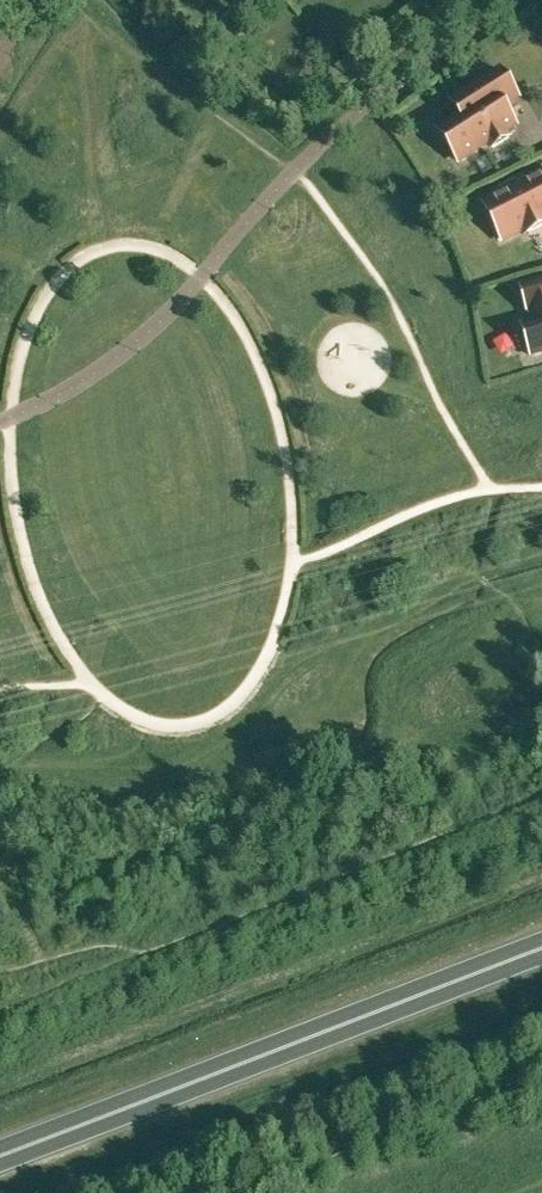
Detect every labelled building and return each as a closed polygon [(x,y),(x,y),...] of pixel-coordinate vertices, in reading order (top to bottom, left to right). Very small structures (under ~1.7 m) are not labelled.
[(450,101),(459,115),(438,129),(459,161),(489,142),(492,147),(509,137),(505,131),(515,125),(503,106),(517,97),(500,70),(450,101)] [(525,235),(541,226),(541,173),(530,179),(528,175),(500,189),(502,193),(483,202),(501,240),(522,230),(525,235)] [(531,320),(521,324),(530,355),(541,351),(541,279),(520,285),(527,311),(528,310),(531,320)]
